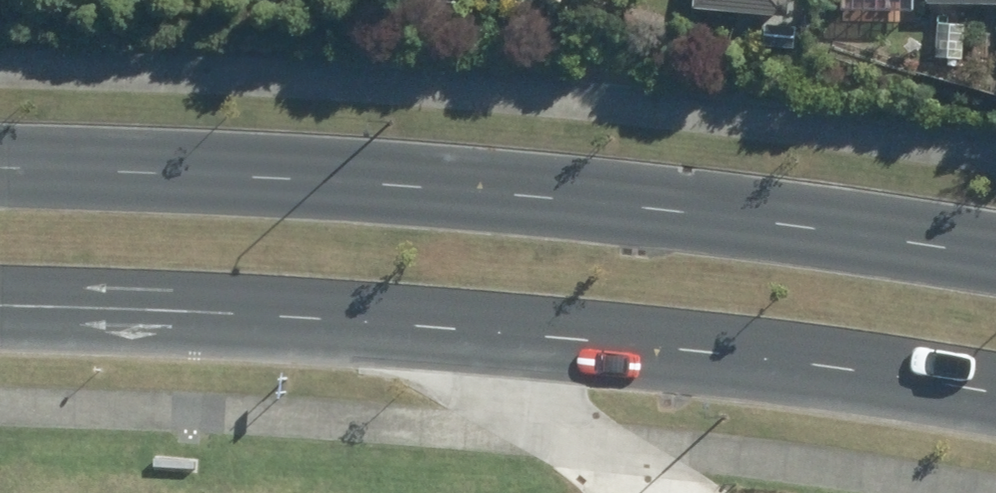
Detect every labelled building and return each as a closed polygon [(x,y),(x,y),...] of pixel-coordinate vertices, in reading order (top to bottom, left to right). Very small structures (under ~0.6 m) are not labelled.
[(781,0),(686,0),(685,10),(779,18),(781,0)]
